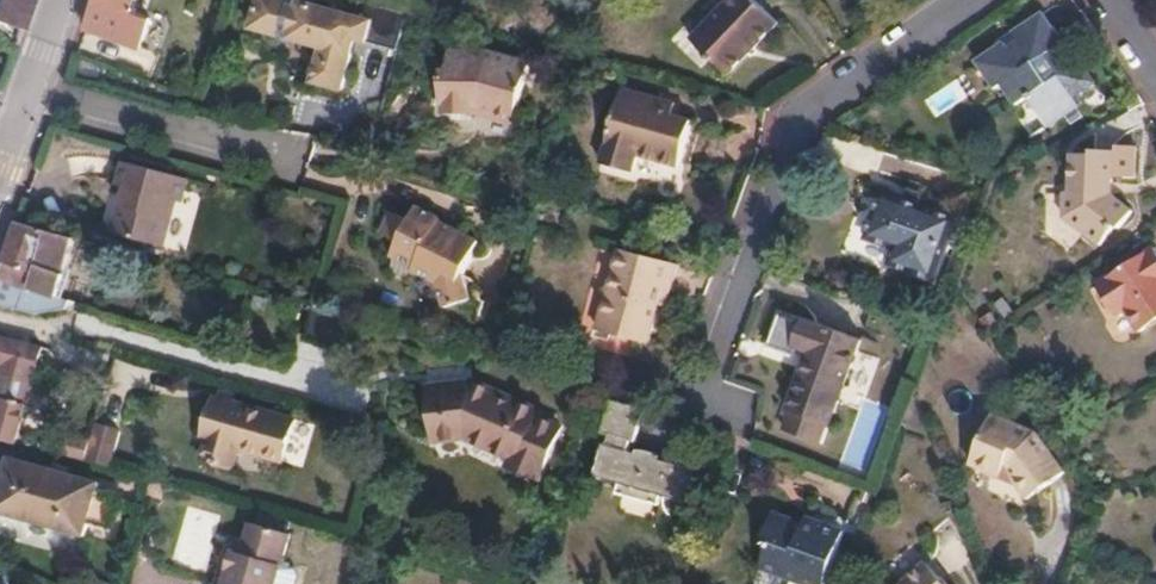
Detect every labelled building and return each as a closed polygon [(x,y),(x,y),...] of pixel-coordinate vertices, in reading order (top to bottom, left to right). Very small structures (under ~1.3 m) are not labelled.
[(30,0),(0,0),(0,20),(20,27),(30,0)] [(87,24),(140,44),(151,14),(135,9),(138,0),(96,0),(92,10),(87,24)] [(400,51),(410,12),(366,0),(360,0),(356,14),(344,11),(320,4),(306,0),(260,0),(253,25),(324,47),(315,80),(345,89),(358,39),(400,51)] [(344,11),(346,0),(321,0),(320,4),(344,11)] [(697,36),(733,70),(781,20),(759,0),(731,0),(697,36)] [(1006,48),(977,67),(993,93),(1001,88),(1005,91),(1016,109),(1032,99),(1051,128),(1079,110),(1074,102),(1096,87),(1068,45),(1066,46),(1046,16),(1015,38),(1019,44),(1010,52),(1006,48)] [(446,70),(445,105),(449,107),(449,114),(479,114),(480,105),(486,104),(496,107),(495,115),(516,121),(532,62),(490,50),(451,50),(450,70),(446,70)] [(655,106),(658,96),(627,86),(604,159),(636,169),(642,151),(683,164),(696,118),(673,111),(655,106)] [(676,101),(658,96),(655,106),(673,111),(676,101)] [(1066,192),(1065,218),(1098,243),(1114,224),(1118,227),(1132,210),(1108,191),(1109,182),(1111,182),(1111,175),(1133,176),(1135,145),(1115,144),(1115,150),(1091,149),(1091,153),(1071,152),(1069,191),(1066,192)] [(125,184),(112,231),(158,243),(171,197),(178,198),(184,177),(123,160),(117,181),(125,184)] [(883,195),(867,240),(895,251),(890,267),(935,283),(958,221),(883,195)] [(398,211),(386,235),(401,242),(394,256),(400,259),(397,266),(399,275),(409,280),(417,278),(419,273),(446,288),(453,308),(476,300),(468,276),(485,243),(446,223),(445,218),(421,205),(414,219),(398,211)] [(26,287),(31,288),(34,283),(58,291),(65,273),(61,270),(62,265),(67,265),(77,236),(17,219),(17,223),(0,271),(0,278),(26,287)] [(1098,286),(1117,315),(1127,310),(1142,332),(1155,323),(1155,252),(1155,250),(1098,286)] [(649,343),(659,307),(664,290),(674,292),(682,266),(624,251),(601,330),(649,343)] [(31,288),(26,287),(19,308),(33,313),(63,310),(67,295),(58,291),(34,283),(31,288)] [(664,290),(659,307),(670,310),(674,292),(664,290)] [(790,413),(794,415),(827,427),(831,428),(863,341),(805,320),(803,325),(795,344),(794,348),(811,355),(790,413)] [(795,344),(803,325),(794,321),(786,341),(795,344)] [(6,367),(0,384),(0,436),(16,441),(28,396),(29,392),(41,346),(0,335),(0,366),(6,367)] [(470,381),(429,387),(435,439),(467,435),(516,458),(537,409),(470,381)] [(216,398),(204,440),(209,443),(204,460),(245,472),(251,454),(283,462),(295,420),(216,398)] [(605,443),(597,473),(619,478),(617,486),(659,497),(662,491),(667,494),(677,513),(681,514),(693,465),(670,458),(669,463),(626,452),(629,438),(634,439),(642,408),(612,399),(604,431),(612,434),(610,444),(605,443)] [(998,414),(978,461),(1014,480),(1027,497),(1065,475),(1035,430),(998,414)] [(827,427),(794,415),(787,433),(820,445),(827,427)] [(116,432),(93,425),(88,441),(83,459),(107,466),(116,432)] [(56,452),(83,459),(88,441),(62,433),(56,452)] [(13,461),(0,505),(0,513),(85,538),(89,527),(97,498),(100,486),(13,461)] [(765,570),(805,583),(826,583),(844,533),(810,520),(806,526),(777,515),(768,539),(775,543),(765,570)] [(220,567),(227,570),(222,583),(295,583),(297,577),(290,568),(281,565),(289,534),(249,523),(244,540),(235,538),(230,553),(225,551),(220,567)] [(230,553),(235,538),(230,536),(225,551),(230,553)] [(902,583),(941,583),(926,564),(902,583)] [(220,567),(215,583),(222,583),(227,570),(220,567)] [(87,583),(106,583),(109,575),(91,570),(87,583)]
